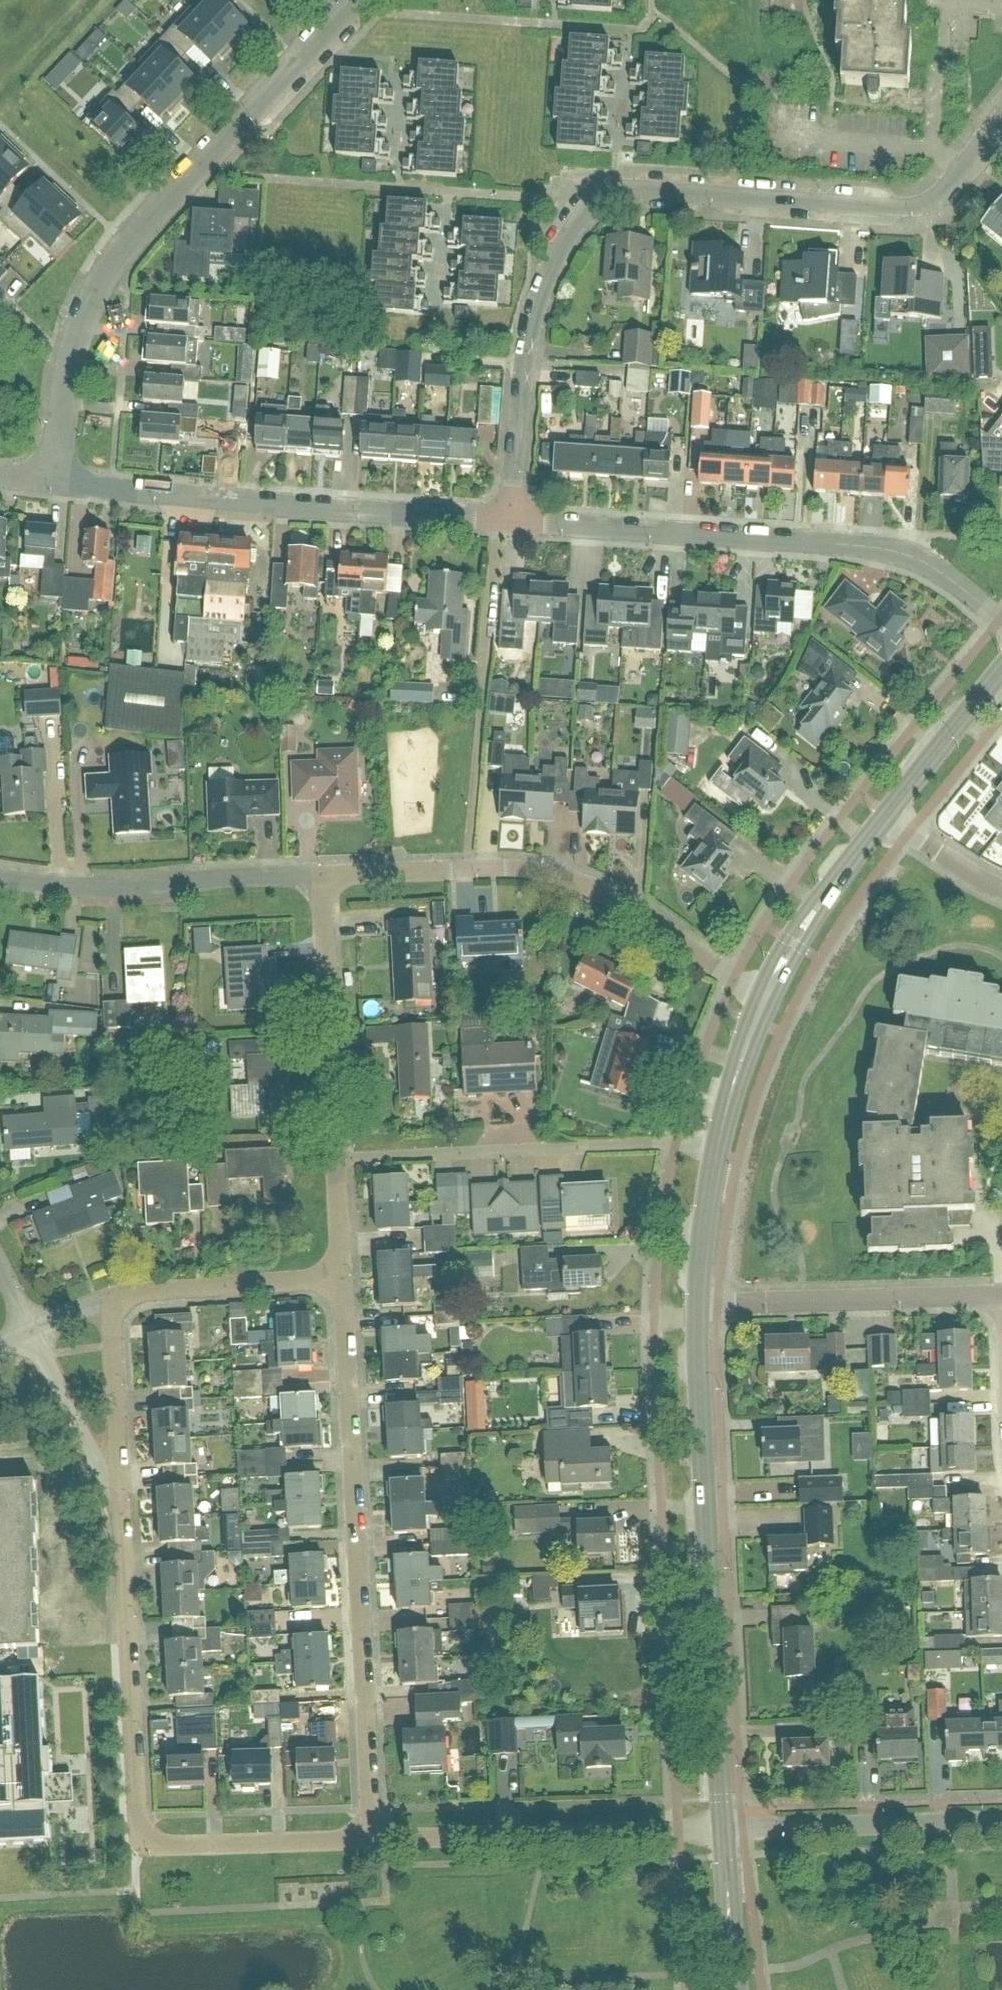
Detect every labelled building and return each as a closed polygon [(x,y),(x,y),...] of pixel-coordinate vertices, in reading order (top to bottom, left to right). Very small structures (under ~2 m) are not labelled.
[(194,13),(233,50),(245,38),(240,34),(246,28),(229,11),(238,2),(236,0),(206,0),(195,12),(194,13)] [(518,9),(533,10),(533,0),(519,0),(518,9)] [(559,10),(610,14),(613,14),(614,0),(559,0),(559,10)] [(836,23),(840,23),(838,54),(845,55),(843,86),(869,88),(869,99),(870,99),(870,101),(872,104),(874,105),(876,105),(877,105),(879,104),(880,102),(881,100),(882,100),(883,89),(910,91),(913,42),(906,41),(908,10),(901,10),(901,0),(838,0),(836,23)] [(191,9),(165,37),(186,57),(195,48),(212,64),(218,58),(222,62),(233,50),(194,13),(195,12),(191,9)] [(165,37),(138,66),(142,69),(142,68),(182,105),(193,93),(189,89),(195,83),(177,66),(186,57),(165,37)] [(560,123),(558,151),(612,154),(613,141),(599,140),(600,126),(608,126),(609,113),(595,112),(596,98),(616,99),(617,86),(602,85),(603,71),(623,72),(624,58),(610,58),(611,41),(571,39),(569,66),(564,66),(562,94),(557,93),(555,122),(560,123)] [(628,128),(627,141),(680,145),(682,118),(688,118),(690,88),(685,88),(687,61),(647,58),(646,74),(632,73),(631,86),(650,88),(649,102),(635,100),(634,114),(643,115),(642,129),(628,128)] [(405,162),(404,176),(457,180),(459,153),(465,153),(467,123),(462,123),(464,95),(458,95),(460,67),(420,65),(419,80),(405,79),(404,93),(423,94),(422,108),(408,107),(407,121),(427,122),(426,136),(412,135),(411,149),(420,149),(419,163),(405,162)] [(117,95),(117,96),(134,112),(143,103),(160,119),(166,113),(171,117),(182,105),(142,68),(142,69),(117,95)] [(339,130),(337,158),(340,158),(364,159),(391,161),(392,148),(377,147),(378,133),(387,133),(388,120),(374,119),(375,105),(395,106),(396,93),(381,92),(382,76),(343,73),(341,100),(336,100),(334,129),(339,130)] [(113,92),(87,121),(122,154),(122,155),(129,161),(141,149),(137,144),(143,138),(126,122),(134,112),(117,96),(117,95),(113,92)] [(14,149),(2,138),(0,140),(0,164),(14,149)] [(639,146),(638,157),(652,158),(653,147),(639,146)] [(0,164),(0,209),(3,212),(4,213),(21,194),(13,187),(28,170),(22,164),(26,160),(14,149),(0,164)] [(363,167),(363,175),(377,175),(378,166),(378,163),(364,163),(363,167)] [(0,215),(0,223),(24,245),(31,238),(30,237),(67,198),(55,187),(51,191),(44,185),(29,202),(21,194),(4,213),(3,212),(0,215)] [(259,194),(243,193),(241,220),(197,217),(195,249),(180,248),(178,275),(206,277),(208,253),(249,256),(251,221),(258,222),(259,194)] [(67,198),(30,237),(31,238),(57,263),(75,244),(66,236),(81,220),(74,214),(78,209),(67,198)] [(980,227),(1001,245),(1001,200),(980,227)] [(378,286),(376,305),(376,314),(430,318),(431,305),(416,304),(417,289),(426,290),(427,276),(413,275),(414,261),(434,262),(435,249),(421,248),(422,234),(441,236),(442,222),(428,221),(429,205),(389,202),(387,229),(382,229),(380,257),(375,256),(372,285),(378,286)] [(445,304),(455,305),(478,307),(499,308),(501,280),(506,281),(508,252),(503,251),(504,224),(464,221),(463,237),(449,236),(449,250),(468,251),(467,265),(453,264),(452,278),(460,278),(460,292),(445,291),(445,304)] [(620,285),(619,301),(649,303),(653,243),(608,240),(605,284),(620,285)] [(737,305),(736,313),(765,315),(767,285),(741,283),(742,272),(744,272),(745,256),(732,255),(732,248),(695,246),(691,297),(727,300),(727,304),(737,305)] [(785,266),(783,304),(801,305),(805,324),(841,317),(842,308),(857,309),(859,278),(838,277),(839,260),(805,258),(804,267),(785,266)] [(892,303),(892,305),(891,318),(942,321),(945,277),(922,275),(921,291),(916,290),(918,265),(884,263),(882,303),(892,303)] [(0,266),(0,282),(8,273),(0,266)] [(176,328),(176,341),(198,343),(206,344),(207,330),(198,329),(201,307),(194,307),(193,305),(193,303),(153,299),(152,305),(151,326),(176,328)] [(456,321),(470,322),(471,312),(471,310),(457,309),(456,321)] [(654,323),(653,337),(627,335),(625,367),(629,367),(627,392),(650,394),(651,369),(660,369),(662,338),(664,338),(665,324),(654,323)] [(176,341),(150,339),(148,365),(174,367),(173,380),(186,381),(186,382),(203,383),(204,369),(197,368),(198,343),(176,341)] [(259,351),(258,373),(257,379),(279,381),(281,352),(259,351)] [(398,352),(396,383),(421,385),(423,354),(398,352)] [(428,367),(427,387),(451,388),(452,368),(428,367)] [(577,389),(600,391),(601,375),(578,373),(577,389)] [(673,373),(671,393),(691,395),(693,375),(673,373)] [(170,407),(169,419),(183,420),(183,421),(200,422),(201,408),(185,407),(186,382),(186,381),(173,380),(147,378),(145,405),(170,407)] [(343,416),(355,417),(358,380),(346,379),(343,416)] [(744,379),(742,400),(753,401),(755,380),(744,379)] [(356,417),(365,417),(368,380),(359,380),(356,417)] [(811,405),(813,383),(799,382),(797,407),(811,408),(811,405)] [(811,405),(811,408),(811,409),(825,410),(826,383),(813,383),(811,405)] [(776,385),(755,384),(753,411),(775,413),(776,385)] [(874,410),(896,410),(896,387),(874,387),(874,410)] [(958,389),(944,388),(927,387),(925,414),(955,417),(958,389)] [(502,390),(481,388),(479,425),(499,426),(502,390)] [(695,397),(693,429),(709,430),(712,398),(695,397)] [(291,399),(290,412),(302,413),(303,400),(291,399)] [(286,456),(289,422),(287,421),(288,408),(263,406),(262,419),(260,419),(258,449),(258,454),(286,456)] [(909,445),(922,446),(924,411),(912,410),(912,420),(910,420),(909,445)] [(419,465),(422,431),(407,430),(408,412),(394,411),(393,419),(394,419),(391,463),(419,465)] [(169,419),(144,417),(142,444),(181,447),(182,438),(198,439),(220,441),(221,424),(200,422),(183,421),(183,420),(169,419)] [(368,417),(367,428),(364,427),(362,457),(363,457),(363,461),(391,463),(394,419),(393,419),(368,417)] [(587,420),(586,430),(597,431),(598,420),(587,420)] [(611,440),(597,439),(594,479),(619,480),(621,454),(623,422),(612,421),(611,440)] [(314,458),(317,424),(289,422),(286,456),(314,458)] [(219,449),(240,451),(242,425),(221,424),(220,441),(219,449)] [(317,424),(314,458),(343,460),(343,455),(344,455),(346,426),(317,424)] [(597,439),(597,431),(586,430),(585,440),(572,439),(571,450),(557,449),(555,476),(594,479),(597,439)] [(448,467),(450,433),(422,431),(419,465),(448,467)] [(706,444),(705,457),(702,457),(700,486),(724,488),(728,433),(713,432),(712,444),(706,444)] [(450,433),(448,467),(476,469),(476,464),(477,464),(479,435),(450,433)] [(748,489),(750,460),(737,460),(739,434),(728,433),(724,488),(748,489)] [(636,448),(646,449),(647,435),(636,434),(636,448)] [(646,456),(644,482),(670,484),(672,457),(673,437),(647,435),(646,456)] [(763,441),(762,461),(750,460),(748,489),(771,491),(774,455),(773,455),(774,442),(763,441)] [(774,455),(771,491),(795,493),(797,464),(783,463),(785,442),(774,442),(773,455),(774,455)] [(969,464),(956,464),(956,446),(941,445),(939,500),(954,501),(954,504),(963,505),(964,501),(968,501),(969,464)] [(831,446),(829,467),(816,466),(814,494),(838,496),(840,467),(841,460),(842,447),(831,446)] [(853,448),(842,447),(841,460),(840,467),(838,496),(862,498),(864,469),(851,468),(852,461),(853,448)] [(876,470),(864,469),(862,498),(885,500),(887,471),(888,463),(889,450),(878,449),(876,470)] [(898,472),(899,464),(900,451),(889,450),(888,463),(887,471),(885,500),(909,501),(911,473),(898,472)] [(646,456),(621,454),(619,480),(644,482),(646,456)] [(12,580),(13,560),(5,560),(7,524),(0,524),(0,579),(12,580)] [(67,568),(55,567),(56,552),(57,552),(59,530),(29,528),(27,557),(46,559),(43,599),(65,600),(66,580),(67,568)] [(97,583),(66,580),(65,600),(66,600),(65,612),(90,614),(91,602),(114,604),(117,564),(109,563),(112,534),(88,532),(85,566),(99,567),(97,583)] [(206,641),(213,543),(183,541),(177,621),(176,639),(206,641)] [(213,543),(206,641),(244,644),(245,626),(246,626),(253,546),(213,543)] [(291,551),(289,568),(276,567),(273,610),(288,611),(289,588),(306,590),(305,601),(319,602),(321,578),(317,578),(319,553),(305,552),(304,550),(296,549),(295,552),(291,551)] [(342,555),(341,564),(329,563),(326,598),(340,599),(340,592),(358,593),(357,601),(348,600),(347,616),(361,617),(367,557),(357,557),(355,554),(348,553),(345,556),(342,555)] [(367,557),(361,617),(376,618),(377,603),(369,602),(369,594),(388,595),(391,559),(388,559),(386,556),(379,555),(376,558),(367,557)] [(518,573),(516,612),(503,611),(501,641),(525,643),(526,623),(541,624),(544,584),(535,584),(536,574),(518,573)] [(467,662),(469,634),(469,632),(468,632),(470,613),(470,612),(461,611),(463,578),(464,576),(433,574),(433,580),(432,605),(418,604),(417,622),(431,623),(430,631),(446,633),(444,660),(467,662)] [(544,584),(541,624),(556,625),(554,645),(578,647),(580,616),(568,615),(570,586),(544,584)] [(794,626),(796,586),(770,584),(768,608),(756,607),(754,635),(778,637),(779,625),(794,626)] [(898,637),(910,622),(901,615),(905,609),(891,598),(877,616),(866,607),(868,604),(846,586),(827,612),(860,638),(858,641),(887,664),(904,642),(898,637)] [(625,630),(627,590),(601,588),(599,617),(586,617),(584,647),(609,649),(610,629),(625,630)] [(627,590),(625,630),(639,631),(638,651),(662,653),(664,622),(651,621),(653,592),(627,590)] [(708,636),(711,596),(685,594),(683,623),(670,622),(668,653),(692,655),(694,635),(708,636)] [(391,595),(389,621),(400,622),(403,596),(391,595)] [(711,596),(708,636),(723,637),(721,657),(746,659),(748,628),(735,627),(737,598),(711,596)] [(317,632),(318,613),(303,612),(301,631),(317,632)] [(804,709),(814,717),(800,734),(816,747),(830,729),(833,732),(846,716),(840,711),(852,697),(842,689),(844,687),(839,684),(849,671),(813,642),(800,672),(810,676),(822,686),(804,709)] [(112,667),(106,730),(181,738),(185,675),(142,670),(143,654),(128,653),(127,669),(112,667)] [(21,670),(22,682),(38,680),(37,668),(21,670)] [(326,680),(336,717),(367,708),(357,671),(326,680)] [(393,684),(392,700),(434,704),(435,687),(393,684)] [(583,689),(585,722),(600,722),(599,688),(583,689)] [(27,695),(29,719),(62,717),(60,693),(27,695)] [(186,708),(184,731),(195,731),(196,709),(186,708)] [(687,757),(692,715),(665,712),(660,753),(687,757)] [(297,753),(296,728),(280,728),(281,754),(297,753)] [(4,776),(6,815),(0,816),(0,817),(46,815),(43,774),(47,774),(46,753),(23,754),(24,758),(16,759),(15,739),(0,740),(0,776),(4,776)] [(787,790),(769,776),(778,765),(770,759),(770,758),(746,739),(732,757),(746,768),(733,784),(744,793),(743,794),(751,800),(752,798),(765,809),(771,801),(776,805),(787,790)] [(528,759),(506,757),(507,745),(494,744),(493,768),(505,769),(501,817),(505,817),(504,820),(525,821),(526,819),(527,819),(530,779),(531,761),(527,761),(528,759)] [(359,783),(363,783),(362,770),(358,770),(358,752),(320,753),(321,764),(294,764),(296,802),(322,801),(323,817),(360,816),(359,783)] [(112,757),(113,777),(88,779),(89,801),(114,799),(116,836),(151,834),(148,776),(153,776),(152,755),(112,757)] [(544,780),(530,779),(527,819),(553,821),(556,784),(568,785),(569,761),(557,760),(556,769),(545,768),(544,780)] [(613,793),(610,833),(636,835),(639,795),(639,791),(651,792),(653,764),(641,763),(640,774),(614,773),(613,793)] [(247,816),(280,815),(279,784),(262,785),(246,785),(246,784),(236,784),(236,769),(211,770),(212,785),(210,785),(212,833),(225,832),(227,835),(233,835),(235,832),(248,832),(247,816)] [(613,793),(600,792),(600,781),(589,780),(589,771),(577,770),(575,794),(587,795),(585,832),(588,832),(587,834),(608,836),(609,833),(610,833),(613,793)] [(671,780),(665,774),(655,785),(662,791),(660,794),(683,813),(696,798),(672,778),(671,780)] [(1001,824),(1001,800),(999,804),(1000,805),(985,823),(987,824),(993,817),(1001,824)] [(721,872),(732,857),(723,850),(724,848),(719,844),(729,831),(696,806),(685,820),(696,828),(690,837),(703,847),(685,870),(714,893),(727,877),(721,872)] [(459,921),(461,964),(524,961),(523,943),(525,943),(525,936),(523,937),(522,925),(475,928),(474,920),(459,921)] [(394,938),(398,1004),(433,1002),(429,922),(390,924),(391,938),(394,938)] [(198,932),(199,944),(211,943),(210,931),(198,932)] [(64,937),(63,941),(13,934),(10,952),(9,952),(8,956),(10,956),(9,966),(60,973),(58,981),(73,983),(78,939),(64,937)] [(265,950),(246,952),(227,953),(229,990),(239,989),(240,1010),(277,1008),(275,973),(263,974),(263,965),(266,965),(265,950)] [(130,1003),(118,1003),(105,1004),(106,1030),(132,1029),(131,1005),(166,1004),(164,951),(127,953),(130,1003)] [(630,1006),(626,1020),(652,1028),(659,1004),(634,992),(640,980),(589,955),(581,972),(579,971),(577,976),(579,977),(575,984),(626,1009),(627,1005),(630,1006)] [(914,1131),(915,1119),(925,1061),(926,1052),(929,1053),(928,1056),(1001,1068),(1001,1000),(999,1000),(1001,992),(984,989),(985,981),(950,975),(949,985),(932,982),(931,986),(900,981),(894,1016),(908,1019),(906,1035),(877,1030),(875,1043),(880,1044),(874,1076),(870,1075),(866,1100),(871,1101),(868,1118),(880,1120),(880,1130),(864,1131),(865,1148),(860,1148),(861,1173),(865,1173),(866,1205),(862,1206),(862,1219),(893,1218),(893,1223),(873,1223),(873,1241),(868,1241),(869,1254),(900,1253),(900,1255),(923,1254),(923,1252),(951,1251),(954,1251),(953,1238),(950,1238),(949,1226),(965,1226),(967,1226),(968,1227),(970,1227),(971,1228),(972,1230),(973,1231),(974,1230),(973,1229),(972,1228),(971,1227),(969,1226),(968,1225),(966,1225),(969,1213),(975,1212),(975,1199),(971,1199),(970,1166),(974,1166),(973,1141),(970,1142),(969,1124),(949,1125),(931,1126),(931,1134),(911,1134),(911,1130),(913,1130),(914,1131)] [(672,1025),(675,1010),(665,1008),(662,1023),(672,1025)] [(51,1022),(1,1019),(0,1046),(0,1062),(19,1063),(20,1053),(65,1055),(66,1040),(98,1041),(99,1021),(81,1020),(81,1014),(66,1013),(66,1019),(51,1018),(51,1022)] [(456,1029),(481,1028),(480,1016),(455,1017),(456,1029)] [(648,1044),(652,1028),(626,1020),(615,1017),(610,1034),(611,1034),(601,1071),(607,1073),(603,1089),(610,1091),(609,1093),(615,1094),(615,1093),(634,1099),(650,1045),(648,1044)] [(400,1043),(403,1099),(433,1097),(429,1028),(396,1030),(397,1043),(400,1043)] [(483,1095),(482,1089),(538,1086),(535,1047),(495,1049),(494,1029),(462,1031),(465,1096),(483,1095)] [(284,1103),(282,1067),(282,1058),(271,1058),(261,1059),(260,1043),(231,1044),(232,1061),(250,1060),(252,1090),(234,1091),(236,1119),(264,1117),(263,1105),(284,1103)] [(6,1120),(9,1152),(81,1146),(77,1099),(46,1101),(47,1116),(6,1120)] [(127,1108),(112,1113),(116,1125),(131,1119),(127,1108)] [(130,1124),(113,1129),(117,1142),(134,1137),(130,1124)] [(227,1153),(228,1165),(206,1166),(209,1209),(231,1207),(229,1181),(265,1179),(267,1205),(287,1204),(286,1191),(287,1191),(287,1187),(286,1187),(285,1178),(288,1178),(286,1149),(227,1153)] [(149,1226),(175,1224),(174,1211),(189,1210),(189,1215),(191,1215),(191,1213),(205,1213),(204,1186),(189,1187),(188,1164),(141,1166),(142,1198),(156,1197),(157,1208),(148,1208),(149,1226)] [(114,1175),(100,1180),(72,1189),(77,1201),(35,1215),(46,1245),(110,1222),(103,1203),(121,1196),(114,1175)] [(469,1175),(453,1176),(454,1203),(455,1203),(455,1215),(471,1214),(470,1202),(469,1175)] [(440,1204),(454,1203),(453,1176),(438,1177),(440,1204)] [(542,1179),(546,1231),(568,1229),(567,1217),(611,1214),(609,1188),(580,1189),(578,1182),(565,1183),(564,1178),(542,1179)] [(410,1205),(410,1204),(408,1179),(372,1181),(373,1198),(376,1198),(377,1207),(410,1205)] [(540,1234),(537,1184),(473,1187),(476,1237),(540,1234)] [(418,1204),(410,1204),(410,1205),(377,1207),(378,1232),(415,1230),(414,1215),(419,1215),(418,1204)] [(425,1242),(456,1241),(456,1227),(424,1228),(425,1242)] [(564,1245),(564,1234),(544,1235),(545,1246),(564,1245)] [(456,1241),(425,1242),(426,1256),(457,1254),(456,1241)] [(436,1267),(413,1268),(412,1255),(380,1256),(381,1282),(428,1280),(437,1280),(436,1267)] [(550,1296),(569,1295),(569,1299),(582,1299),(582,1289),(602,1289),(601,1260),(567,1262),(567,1261),(523,1263),(524,1291),(550,1290),(550,1296)] [(428,1280),(381,1282),(382,1292),(378,1293),(379,1306),(383,1306),(383,1308),(415,1307),(414,1292),(428,1291),(428,1280)] [(435,1303),(435,1319),(460,1318),(460,1314),(460,1302),(435,1303)] [(460,1314),(460,1318),(461,1328),(474,1327),(473,1314),(460,1314)] [(194,1336),(194,1323),(193,1316),(157,1318),(158,1337),(151,1338),(153,1365),(187,1363),(186,1336),(194,1336)] [(268,1334),(249,1335),(248,1320),(232,1321),(233,1347),(263,1346),(313,1343),(312,1316),(279,1318),(280,1332),(268,1332),(268,1334)] [(461,1328),(460,1318),(435,1319),(436,1329),(461,1328)] [(577,1374),(607,1373),(605,1336),(589,1337),(589,1318),(563,1319),(564,1339),(562,1339),(564,1374),(577,1373),(577,1374)] [(433,1338),(417,1339),(417,1330),(384,1332),(385,1358),(431,1355),(431,1356),(434,1356),(433,1338)] [(941,1353),(941,1365),(970,1363),(969,1335),(940,1336),(922,1337),(923,1353),(941,1353)] [(846,1381),(845,1354),(845,1337),(829,1337),(829,1343),(809,1344),(809,1340),(768,1341),(768,1370),(785,1370),(785,1375),(811,1374),(810,1361),(831,1360),(832,1381),(846,1381)] [(869,1338),(870,1346),(870,1365),(885,1364),(884,1338),(869,1338)] [(315,1369),(313,1343),(263,1346),(264,1357),(270,1357),(271,1371),(315,1369)] [(473,1343),(462,1344),(462,1358),(474,1357),(473,1343)] [(455,1359),(462,1358),(462,1344),(454,1344),(455,1359)] [(432,1365),(431,1356),(431,1355),(385,1358),(387,1384),(420,1382),(419,1365),(432,1365)] [(187,1363),(153,1365),(154,1392),(161,1392),(161,1403),(195,1401),(194,1389),(188,1389),(187,1363)] [(917,1380),(942,1379),(942,1393),(971,1392),(970,1363),(941,1365),(941,1367),(917,1368),(917,1380)] [(235,1387),(264,1385),(264,1372),(234,1373),(235,1387)] [(607,1373),(577,1374),(579,1409),(568,1410),(569,1431),(594,1430),(593,1410),(609,1409),(607,1373)] [(439,1379),(439,1394),(463,1393),(462,1378),(439,1379)] [(264,1385),(235,1387),(236,1401),(265,1399),(264,1385)] [(903,1408),(931,1406),(930,1391),(902,1393),(903,1408)] [(464,1403),(463,1393),(439,1394),(440,1404),(464,1403)] [(274,1412),(275,1423),(275,1425),(318,1423),(316,1396),(284,1398),(284,1412),(274,1412)] [(155,1414),(157,1442),(191,1440),(190,1413),(196,1413),(195,1401),(161,1403),(162,1414),(155,1414)] [(864,1416),(871,1416),(871,1403),(845,1403),(845,1417),(864,1416)] [(390,1434),(422,1432),(421,1406),(388,1408),(388,1409),(384,1409),(385,1424),(389,1424),(390,1434)] [(931,1418),(931,1406),(903,1408),(904,1419),(931,1418)] [(943,1419),(944,1447),(973,1446),(972,1417),(943,1419)] [(780,1433),(764,1433),(764,1444),(763,1444),(763,1448),(764,1448),(765,1461),(782,1460),(782,1464),(816,1463),(815,1443),(824,1443),(823,1418),(779,1420),(780,1433)] [(314,1450),(314,1449),(319,1449),(319,1448),(323,1448),(322,1430),(318,1430),(318,1423),(275,1425),(275,1423),(267,1424),(268,1436),(285,1435),(286,1450),(303,1449),(303,1450),(314,1450)] [(423,1458),(422,1432),(390,1434),(391,1460),(423,1458)] [(579,1433),(545,1435),(548,1485),(563,1484),(563,1493),(580,1492),(579,1486),(594,1485),(594,1480),(606,1480),(612,1473),(611,1452),(580,1454),(579,1433)] [(165,1469),(165,1480),(199,1478),(199,1465),(193,1465),(191,1440),(157,1442),(158,1469),(165,1469)] [(933,1476),(945,1475),(974,1474),(973,1446),(944,1447),(944,1449),(932,1450),(933,1476)] [(239,1467),(268,1465),(268,1451),(238,1453),(239,1467)] [(441,1456),(442,1470),(466,1469),(466,1454),(441,1456)] [(268,1465),(239,1467),(240,1480),(269,1479),(268,1465)] [(1,1643),(1,1650),(18,1650),(19,1657),(40,1657),(39,1648),(36,1594),(39,1594),(36,1539),(39,1539),(36,1483),(35,1469),(0,1472),(0,1643),(1,1643)] [(466,1469),(442,1470),(442,1481),(467,1480),(466,1469)] [(876,1490),(909,1490),(929,1489),(928,1476),(876,1478),(876,1490)] [(277,1505),(322,1503),(322,1493),(326,1493),(325,1478),(321,1478),(321,1477),(288,1478),(288,1493),(267,1494),(267,1506),(277,1505)] [(199,1478),(165,1480),(166,1491),(160,1491),(161,1518),(195,1516),(194,1489),(200,1489),(199,1478)] [(802,1505),(842,1504),(841,1479),(801,1481),(802,1505)] [(393,1498),(394,1509),(426,1507),(426,1506),(425,1481),(392,1483),(392,1484),(388,1484),(389,1499),(393,1498)] [(956,1515),(957,1529),(986,1528),(985,1500),(943,1501),(942,1489),(929,1489),(909,1490),(910,1502),(934,1501),(934,1516),(956,1515)] [(278,1516),(290,1515),(290,1531),(323,1529),(322,1503),(277,1505),(278,1516)] [(440,1505),(426,1506),(426,1507),(394,1509),(395,1535),(427,1534),(427,1520),(441,1519),(440,1505)] [(581,1557),(601,1556),(614,1555),(615,1559),(616,1559),(615,1524),(590,1525),(590,1522),(562,1523),(561,1509),(537,1510),(537,1512),(518,1513),(519,1538),(580,1535),(581,1557)] [(169,1545),(170,1556),(204,1554),(203,1542),(208,1541),(207,1528),(196,1529),(195,1516),(161,1518),(163,1545),(169,1545)] [(944,1544),(957,1542),(958,1557),(987,1556),(986,1528),(957,1529),(957,1532),(943,1533),(944,1544)] [(431,1532),(432,1546),(471,1544),(470,1529),(431,1532)] [(244,1547),(273,1545),(272,1532),(243,1534),(244,1547)] [(770,1569),(771,1577),(794,1576),(794,1572),(808,1572),(808,1546),(834,1546),(833,1533),(798,1533),(798,1539),(769,1540),(770,1569)] [(934,1553),(933,1535),(921,1536),(922,1553),(934,1553)] [(471,1555),(471,1544),(432,1546),(432,1558),(471,1555)] [(285,1545),(273,1545),(244,1547),(245,1561),(286,1558),(285,1545)] [(164,1567),(165,1594),(200,1593),(198,1566),(204,1566),(204,1554),(170,1556),(170,1567),(164,1567)] [(292,1558),(293,1571),(275,1572),(276,1585),(293,1584),(326,1583),(326,1573),(330,1572),(329,1558),(325,1558),(325,1556),(292,1558)] [(444,1570),(430,1571),(429,1557),(396,1559),(396,1560),(392,1561),(393,1575),(397,1575),(398,1585),(444,1582),(444,1570)] [(944,1571),(943,1559),(919,1559),(919,1572),(944,1571)] [(944,1571),(919,1572),(920,1584),(962,1582),(962,1583),(965,1583),(966,1611),(1001,1610),(1001,1581),(976,1582),(975,1569),(944,1571)] [(445,1593),(444,1582),(398,1585),(399,1611),(432,1609),(431,1593),(445,1593)] [(326,1583),(293,1584),(295,1610),(328,1609),(326,1583)] [(563,1589),(564,1601),(564,1610),(582,1609),(583,1635),(620,1633),(618,1591),(603,1591),(603,1590),(597,1591),(597,1588),(563,1589)] [(208,1631),(208,1630),(207,1619),(201,1619),(200,1593),(165,1594),(166,1622),(173,1621),(174,1632),(208,1631)] [(449,1606),(450,1622),(475,1621),(474,1604),(449,1606)] [(787,1680),(815,1679),(813,1632),(802,1633),(800,1607),(773,1609),(774,1647),(786,1647),(787,1680)] [(966,1611),(967,1639),(976,1639),(1001,1638),(1001,1610),(966,1611)] [(248,1627),(277,1625),(276,1612),(247,1613),(248,1627)] [(475,1621),(450,1622),(451,1633),(476,1631),(475,1621)] [(277,1625),(248,1627),(248,1640),(278,1639),(277,1625)] [(168,1644),(169,1671),(204,1669),(203,1653),(222,1652),(220,1630),(208,1630),(208,1631),(174,1632),(175,1643),(168,1644)] [(400,1634),(402,1660),(434,1659),(444,1658),(443,1632),(400,1634)] [(276,1656),(276,1665),(330,1663),(329,1636),(296,1638),(297,1651),(282,1652),(283,1656),(276,1656)] [(923,1639),(923,1652),(965,1651),(964,1636),(934,1637),(934,1639),(923,1639)] [(965,1652),(965,1651),(923,1652),(923,1654),(926,1654),(926,1671),(962,1670),(962,1652),(965,1652)] [(1001,1666),(1001,1651),(982,1652),(982,1667),(1001,1666)] [(435,1669),(434,1659),(402,1660),(403,1686),(440,1684),(439,1669),(435,1669)] [(277,1676),(298,1675),(299,1690),(332,1689),(330,1663),(276,1665),(277,1676)] [(44,1829),(42,1797),(49,1797),(73,1797),(72,1776),(72,1769),(52,1770),(49,1740),(43,1741),(40,1666),(26,1665),(11,1669),(4,1670),(0,1669),(0,1832),(44,1829)] [(204,1669),(169,1671),(170,1698),(177,1698),(178,1709),(215,1707),(215,1695),(205,1696),(204,1669)] [(454,1695),(479,1694),(478,1680),(454,1682),(454,1695)] [(252,1707),(281,1705),(281,1691),(251,1693),(252,1707)] [(928,1691),(929,1721),(946,1720),(945,1691),(928,1691)] [(479,1694),(454,1695),(427,1697),(429,1733),(406,1734),(408,1776),(448,1774),(446,1733),(446,1734),(445,1724),(463,1723),(462,1704),(479,1703),(479,1694)] [(282,1706),(268,1706),(270,1750),(284,1749),(282,1706)] [(895,1765),(919,1764),(918,1732),(916,1732),(915,1710),(880,1711),(881,1733),(875,1734),(876,1761),(895,1760),(895,1765)] [(966,1752),(985,1752),(984,1723),(969,1724),(969,1715),(955,1715),(955,1724),(946,1725),(947,1765),(950,1765),(950,1764),(964,1763),(964,1764),(966,1764),(966,1752)] [(558,1719),(560,1754),(583,1753),(583,1762),(588,1761),(588,1769),(612,1768),(612,1760),(627,1759),(625,1731),(602,1732),(600,1728),(597,1725),(593,1724),(583,1725),(583,1717),(558,1719)] [(207,1788),(206,1756),(206,1752),(219,1751),(217,1718),(198,1719),(198,1721),(178,1722),(180,1754),(184,1754),(184,1756),(170,1757),(171,1789),(207,1788)] [(491,1722),(493,1755),(517,1754),(515,1721),(491,1722)] [(984,1723),(985,1752),(1001,1751),(1001,1723),(984,1723)] [(299,1785),(337,1783),(336,1753),(338,1753),(337,1724),(312,1725),(312,1737),(320,1737),(321,1752),(299,1753),(299,1785)] [(804,1738),(804,1740),(804,1743),(785,1744),(786,1750),(781,1750),(782,1763),(786,1762),(786,1768),(830,1767),(829,1746),(829,1737),(804,1738)] [(271,1754),(263,1754),(263,1746),(229,1747),(229,1763),(235,1763),(235,1786),(272,1785),(271,1754)]
